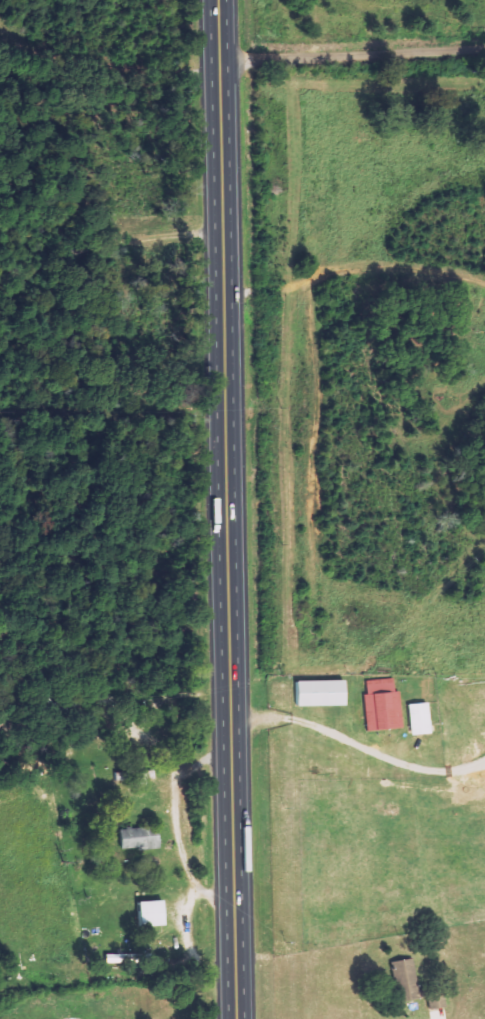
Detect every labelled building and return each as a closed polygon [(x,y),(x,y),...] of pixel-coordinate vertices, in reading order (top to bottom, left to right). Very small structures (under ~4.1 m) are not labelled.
[(371,731),(406,728),(402,691),(398,691),(397,678),(369,681),(370,694),(367,695),(371,731)] [(298,682),(299,707),(350,706),(349,681),(298,682)] [(412,705),(415,736),(434,734),(431,703),(412,705)] [(125,851),(164,847),(162,827),(123,831),(125,851)] [(143,902),(144,927),(169,926),(169,901),(143,902)] [(396,962),(403,1002),(423,999),(416,959),(396,962)]
